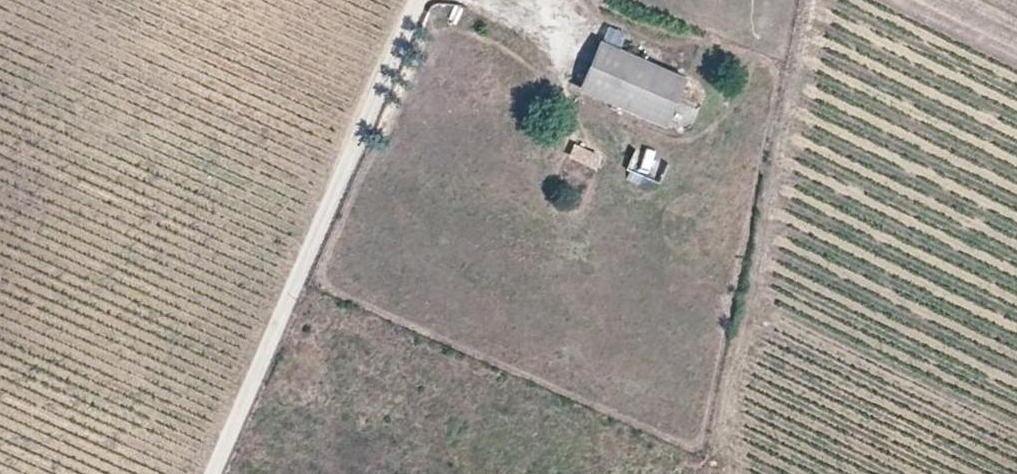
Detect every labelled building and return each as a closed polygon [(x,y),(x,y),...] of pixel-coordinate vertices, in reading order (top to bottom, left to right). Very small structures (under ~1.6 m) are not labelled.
[(596,38),(573,87),(676,133),(699,81),(596,38)] [(574,141),(564,163),(588,173),(598,151),(574,141)] [(650,151),(633,145),(629,154),(645,161),(650,151)] [(665,156),(658,153),(653,165),(661,167),(665,156)]
